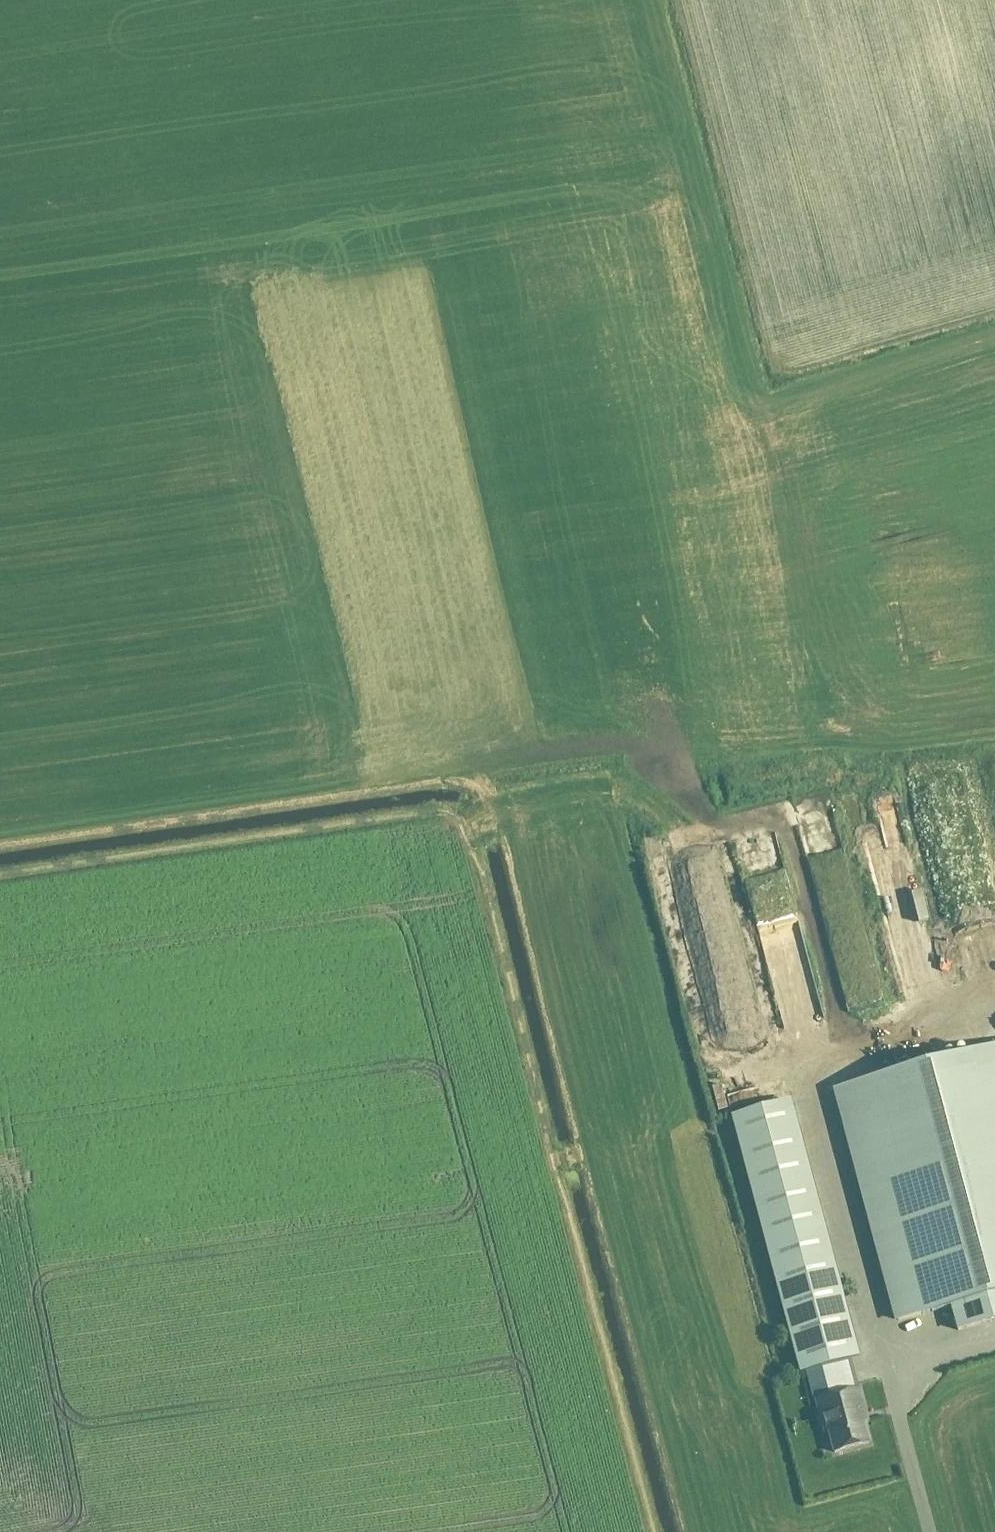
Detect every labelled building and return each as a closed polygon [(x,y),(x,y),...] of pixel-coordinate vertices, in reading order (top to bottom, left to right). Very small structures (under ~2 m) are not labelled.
[(804,822),(809,845),(821,842),(816,820),(804,822)] [(741,856),(759,855),(757,828),(740,829),(741,856)] [(684,872),(690,902),(724,895),(717,865),(684,872)] [(775,941),(764,944),(768,953),(791,946),(787,935),(774,939),(775,941)] [(761,1029),(760,1018),(721,1020),(722,1031),(761,1029)] [(837,1091),(898,1321),(951,1307),(958,1331),(994,1322),(994,1048),(837,1091)] [(790,1102),(732,1118),(802,1373),(860,1357),(790,1102)] [(834,1394),(835,1383),(820,1382),(820,1394),(834,1394)] [(864,1412),(858,1390),(839,1395),(839,1398),(828,1401),(828,1398),(816,1401),(825,1434),(832,1432),(838,1451),(834,1452),(834,1454),(869,1444),(860,1413),(864,1412)]
